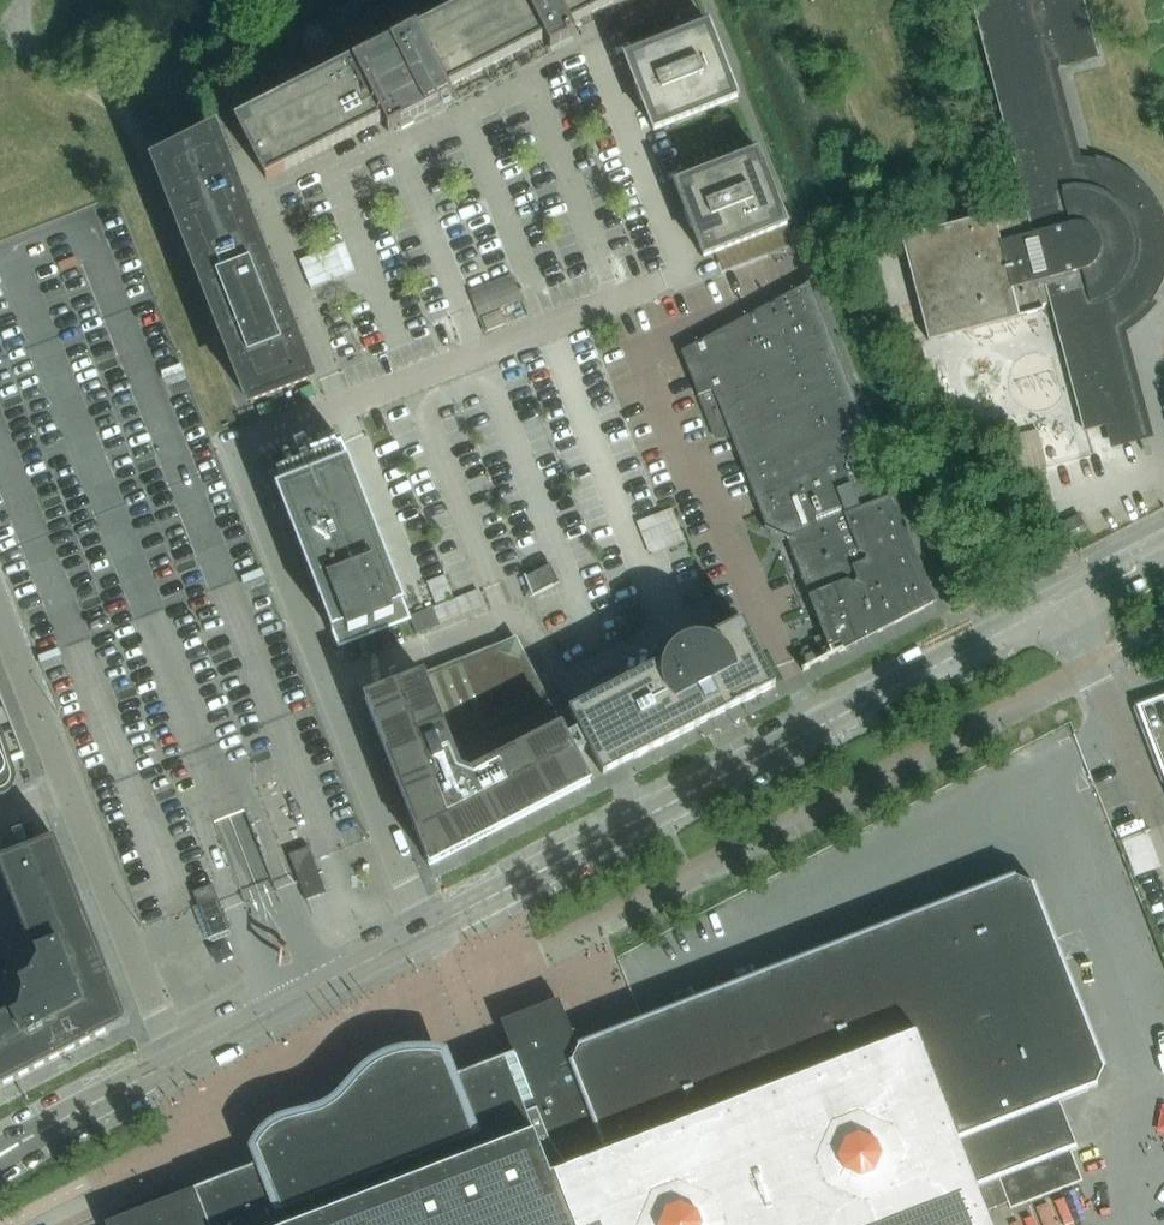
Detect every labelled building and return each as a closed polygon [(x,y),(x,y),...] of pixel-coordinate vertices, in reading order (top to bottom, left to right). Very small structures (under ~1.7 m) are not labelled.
[(616,0),(474,0),(236,122),(266,179),(382,120),(388,132),(406,122),(452,99),(446,87),(543,37),(549,49),(575,36),(569,24),(616,0)] [(901,239),(928,341),(1053,308),(1085,431),(1116,422),(1120,439),(1138,434),(1142,450),(1143,449),(1112,332),(1123,326),(1133,320),(1142,312),(1150,302),(1156,293),(1162,282),(1163,274),(1163,217),(1160,206),(1157,201),(1150,191),(1143,182),(1138,177),(1129,170),(1119,164),(1108,159),(1097,155),(1091,154),(1079,153),(1066,153),(1045,71),(1096,58),(1081,0),(974,0),(1029,205),(901,239)] [(662,128),(738,99),(708,22),(680,33),(634,51),(623,55),(639,95),(653,132),(662,128)] [(156,162),(251,404),(311,381),(217,138),(156,162)] [(786,226),(787,225),(757,149),(680,179),(673,182),(703,258),(713,254),(731,247),(786,226)] [(786,226),(731,247),(738,265),(793,244),(786,226)] [(347,275),(336,247),(300,261),(311,289),(347,275)] [(512,274),(469,290),(479,316),(521,301),(512,274)] [(828,648),(838,653),(933,603),(935,604),(935,603),(935,602),(934,602),(919,564),(898,508),(809,282),(680,352),(713,435),(727,429),(760,513),(763,521),(779,528),(793,522),(797,533),(785,537),(828,648)] [(507,323),(502,310),(484,317),(489,330),(507,323)] [(1011,445),(1020,480),(1046,473),(1038,438),(1011,445)] [(396,595),(395,595),(338,449),(277,472),(335,619),(334,619),(342,639),(403,615),(396,595)] [(664,512),(638,523),(652,556),(686,541),(672,509),(664,512)] [(1078,514),(1064,522),(1069,532),(1084,523),(1078,514)] [(552,585),(558,582),(549,564),(525,577),(524,575),(523,575),(531,594),(552,585)] [(446,576),(428,584),(437,605),(455,598),(446,576)] [(455,600),(437,607),(410,617),(417,633),(484,607),(478,590),(455,600)] [(610,772),(775,686),(779,683),(777,681),(773,683),(768,674),(752,643),(741,621),(711,636),(709,637),(705,637),(697,637),(690,638),(686,639),(679,642),(673,646),(668,652),(662,661),(659,663),(574,707),(569,711),(602,775),(610,772)] [(430,865),(590,782),(561,726),(559,727),(521,655),(516,657),(502,652),(500,646),(424,676),(423,674),(365,697),(430,865)] [(1135,702),(1131,707),(1161,783),(1163,782),(1163,691),(1135,702)] [(15,735),(0,697),(0,796),(4,794),(8,792),(10,790),(12,786),(13,784),(13,779),(0,740),(15,735)] [(1149,832),(1124,837),(1132,873),(1157,867),(1149,832)] [(110,1031),(120,1003),(56,839),(0,861),(0,871),(37,965),(30,976),(20,981),(24,991),(22,1004),(0,1016),(0,1088),(110,1031)] [(300,887),(305,899),(324,892),(320,882),(314,865),(307,847),(288,854),(300,887)] [(1071,1150),(1077,1147),(1059,1101),(1096,1087),(1105,1067),(1034,882),(1013,873),(642,1017),(576,1043),(559,999),(530,1010),(501,1021),(513,1053),(437,1083),(434,1077),(389,1094),(388,1093),(387,1091),(386,1090),(384,1089),(382,1088),(380,1088),(378,1088),(376,1088),(375,1089),(373,1090),(372,1091),(370,1093),(370,1094),(369,1096),(369,1098),(369,1100),(369,1102),(271,1140),(277,1156),(106,1223),(107,1224),(874,1224),(1071,1150)] [(226,917),(218,898),(215,889),(194,897),(210,938),(231,930),(226,917)] [(1071,1150),(874,1224),(992,1224),(986,1210),(1008,1201),(1010,1207),(1082,1180),(1071,1150)]
